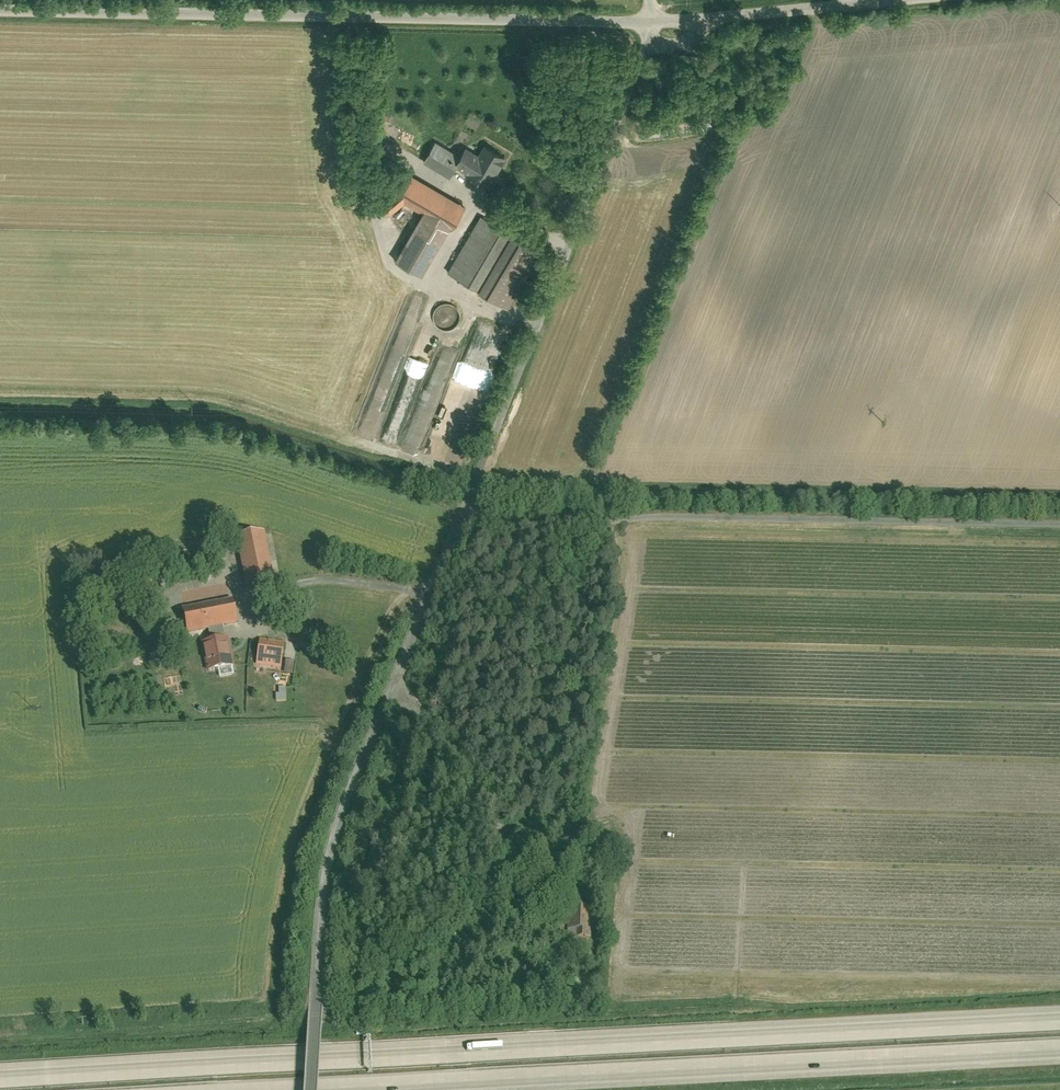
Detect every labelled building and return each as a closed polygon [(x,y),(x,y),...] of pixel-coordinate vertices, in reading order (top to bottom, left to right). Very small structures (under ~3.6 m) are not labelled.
[(487,186),(505,153),(488,144),(481,157),(465,148),(461,156),(434,140),(422,160),(451,177),(456,169),(487,186)] [(424,215),(399,260),(423,274),(463,205),(412,175),(399,195),(382,205),(391,215),(406,204),(424,215)] [(480,217),(452,272),(509,307),(540,252),(480,217)] [(440,329),(462,324),(457,301),(435,306),(440,329)] [(434,338),(424,334),(386,439),(394,442),(408,401),(411,402),(434,338)] [(365,403),(360,419),(378,426),(384,410),(365,403)] [(273,581),(264,532),(238,537),(246,586),(273,581)] [(237,624),(232,600),(181,609),(186,633),(237,624)] [(226,631),(201,635),(209,672),(233,667),(226,631)] [(283,644),(258,641),(256,665),(281,667),(283,644)] [(289,661),(288,672),(297,673),(297,661),(289,661)] [(289,700),(289,687),(280,687),(280,701),(289,700)] [(592,938),(593,907),(568,906),(568,938),(592,938)]
